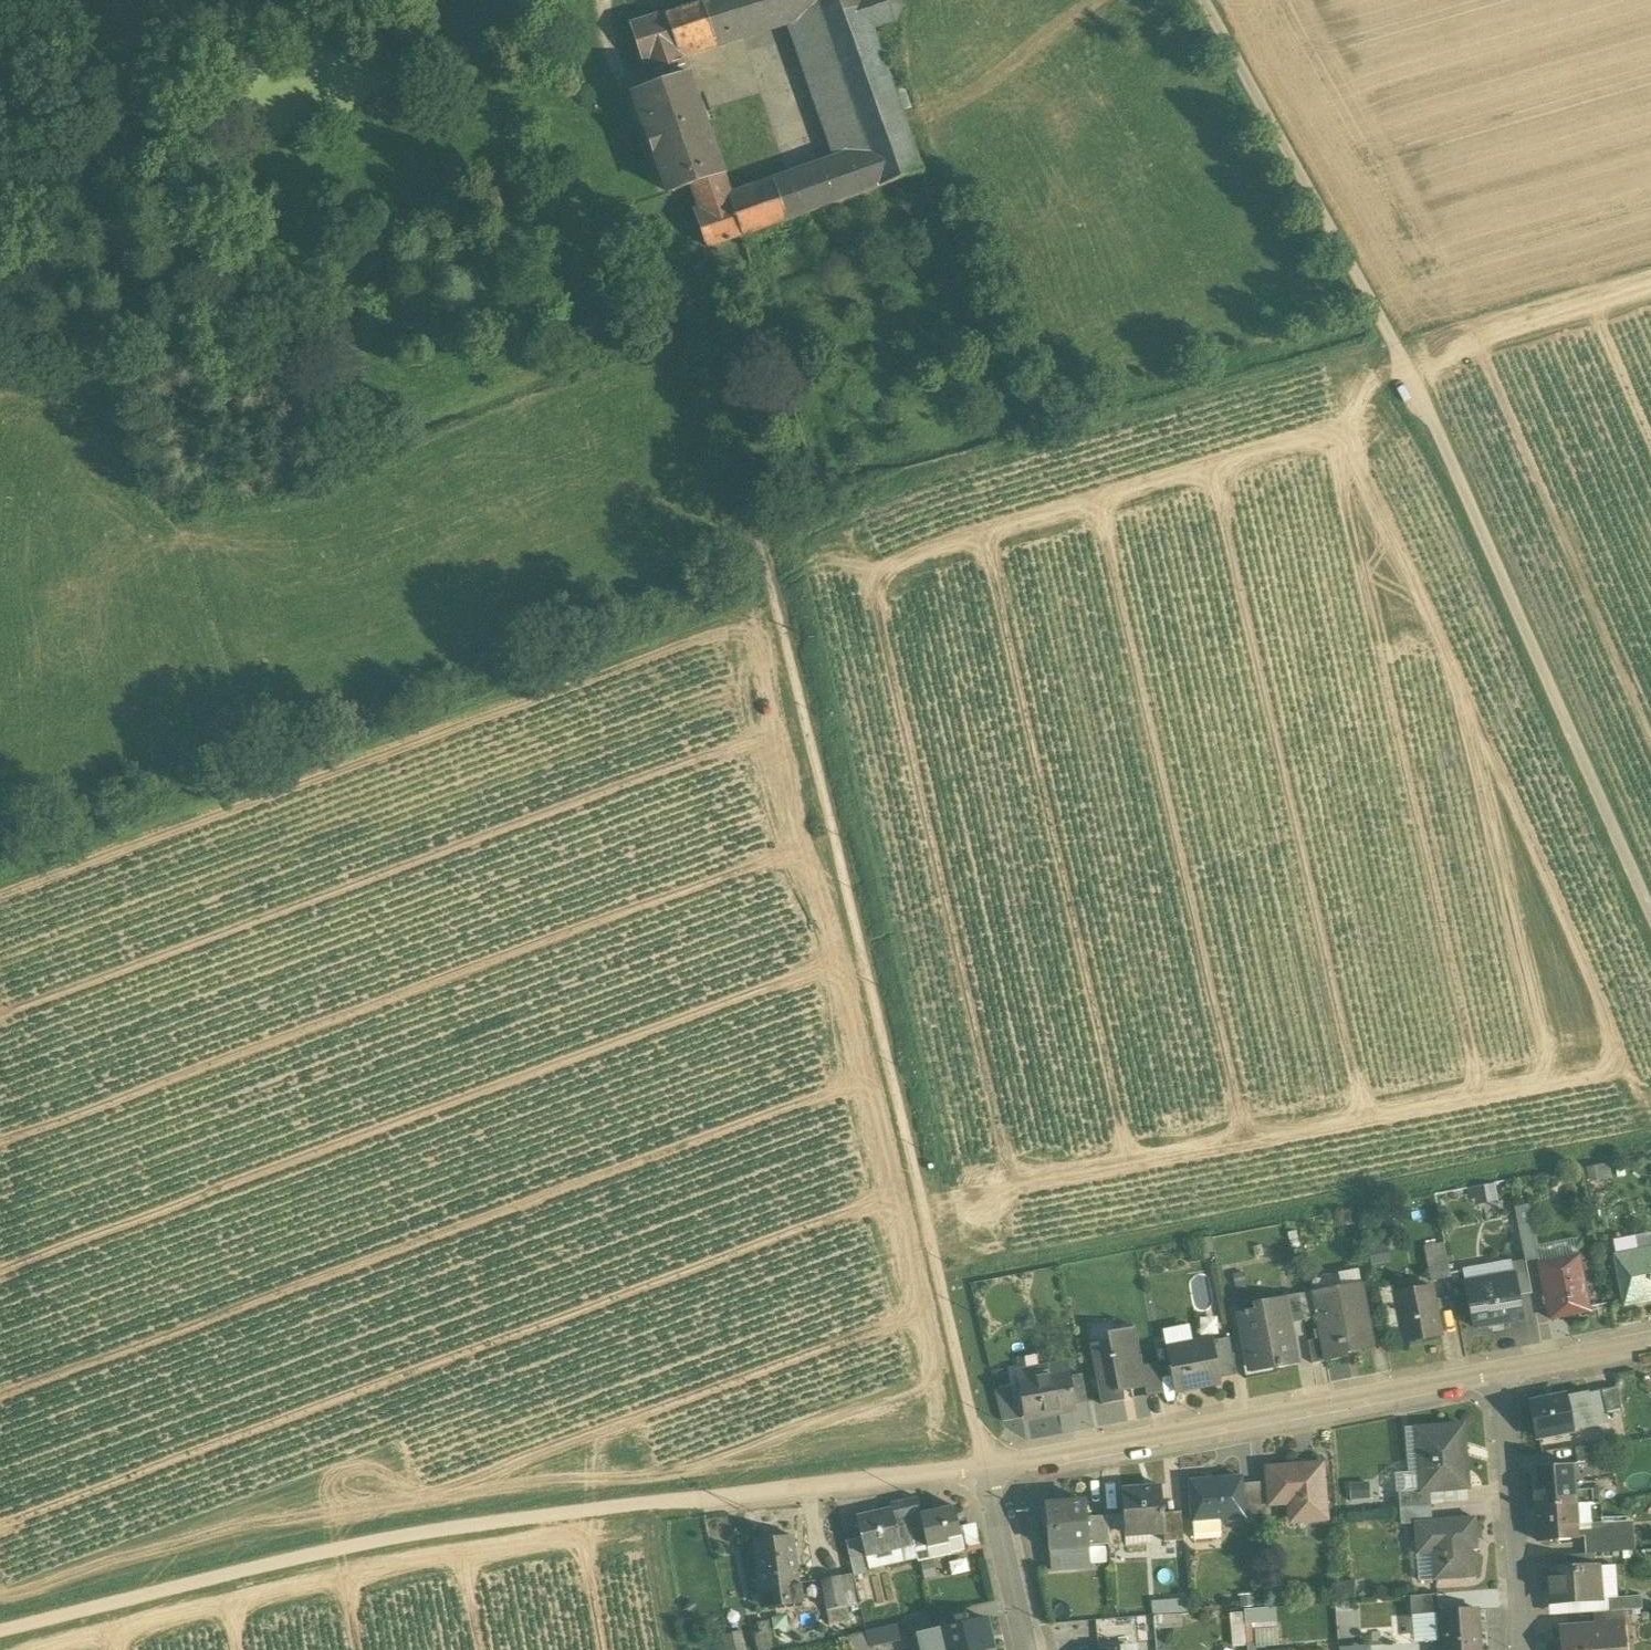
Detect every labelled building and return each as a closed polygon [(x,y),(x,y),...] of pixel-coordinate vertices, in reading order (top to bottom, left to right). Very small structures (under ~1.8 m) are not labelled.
[(663,17),(675,52),(676,54),(678,53),(815,10),(811,0),(716,0),(663,17)] [(815,10),(822,31),(865,18),(859,0),(811,0),(815,10)] [(663,17),(630,27),(642,64),(647,63),(675,52),(663,17)] [(865,18),(822,31),(840,80),(882,66),(865,18)] [(675,52),(647,63),(656,87),(686,76),(678,53),(676,54),(675,52)] [(882,66),(840,80),(863,145),(905,131),(882,66)] [(656,87),(633,95),(667,194),(691,186),(721,176),(686,76),(656,87)] [(905,131),(863,145),(865,151),(878,188),(920,173),(905,131)] [(729,199),(727,200),(728,202),(740,237),(878,188),(865,151),(729,199)] [(721,176),(691,186),(700,210),(728,202),(727,200),(729,199),(721,176)] [(700,210),(694,212),(707,248),(740,237),(728,202),(700,210)] [(1472,1201),(1495,1197),(1493,1182),(1469,1186),(1472,1201)] [(1512,1206),(1514,1222),(1528,1220),(1526,1204),(1512,1206)] [(1531,1223),(1517,1226),(1524,1261),(1524,1262),(1537,1259),(1531,1223)] [(1443,1244),(1424,1248),(1430,1282),(1450,1278),(1443,1244)] [(1615,1257),(1625,1305),(1650,1300),(1650,1250),(1615,1257)] [(1588,1311),(1578,1257),(1539,1264),(1549,1319),(1588,1311)] [(1524,1262),(1524,1261),(1510,1264),(1512,1276),(1513,1275),(1517,1296),(1531,1294),(1524,1262)] [(1512,1276),(1464,1284),(1472,1328),(1522,1319),(1517,1296),(1513,1275),(1512,1276)] [(1360,1283),(1312,1292),(1321,1340),(1325,1362),(1347,1358),(1346,1349),(1372,1344),(1360,1283)] [(1431,1287),(1393,1294),(1403,1343),(1441,1336),(1431,1287)] [(1298,1294),(1284,1297),(1289,1323),(1303,1321),(1298,1294)] [(1284,1297),(1256,1303),(1257,1309),(1237,1313),(1248,1368),(1276,1362),(1277,1369),(1297,1365),(1289,1323),(1284,1297)] [(1110,1341),(1089,1345),(1101,1405),(1124,1401),(1122,1392),(1144,1388),(1146,1397),(1147,1397),(1141,1367),(1142,1366),(1134,1328),(1108,1333),(1110,1341)] [(1229,1338),(1212,1341),(1219,1378),(1236,1375),(1229,1338)] [(1321,1340),(1307,1342),(1312,1365),(1325,1362),(1321,1340)] [(1212,1341),(1166,1350),(1173,1391),(1220,1382),(1219,1378),(1212,1341)] [(1162,1394),(1156,1364),(1142,1366),(1141,1367),(1147,1397),(1162,1394)] [(1065,1366),(1019,1375),(1026,1418),(1073,1410),(1072,1405),(1067,1378),(1065,1366)] [(1081,1375),(1067,1378),(1072,1405),(1087,1402),(1081,1375)] [(1615,1388),(1589,1393),(1595,1425),(1608,1423),(1606,1415),(1620,1412),(1615,1388)] [(1588,1391),(1566,1395),(1573,1429),(1595,1425),(1589,1393),(1588,1391)] [(1564,1398),(1549,1401),(1548,1398),(1529,1402),(1536,1436),(1573,1429),(1566,1395),(1564,1395),(1564,1398)] [(1463,1425),(1416,1429),(1421,1489),(1425,1489),(1425,1490),(1429,1490),(1468,1487),(1463,1425)] [(1601,1444),(1575,1447),(1577,1462),(1603,1459),(1601,1444)] [(1572,1464),(1533,1467),(1536,1506),(1593,1502),(1592,1488),(1578,1489),(1579,1493),(1574,1493),(1572,1464)] [(1323,1466),(1266,1470),(1267,1482),(1269,1505),(1270,1505),(1303,1503),(1304,1522),(1326,1520),(1323,1466)] [(1241,1478),(1190,1482),(1193,1522),(1219,1520),(1244,1518),(1244,1516),(1241,1484),(1241,1478)] [(1267,1482),(1254,1483),(1256,1515),(1271,1514),(1270,1505),(1269,1505),(1267,1482)] [(1254,1483),(1241,1484),(1244,1516),(1256,1515),(1254,1483)] [(1163,1489),(1122,1492),(1125,1536),(1165,1533),(1166,1533),(1165,1515),(1163,1489)] [(1421,1489),(1398,1491),(1399,1508),(1430,1506),(1429,1490),(1425,1490),(1425,1489),(1421,1489)] [(919,1499),(905,1502),(905,1503),(911,1528),(917,1527),(919,1532),(924,1530),(921,1515),(922,1514),(919,1499)] [(1593,1502),(1536,1506),(1539,1539),(1578,1536),(1576,1523),(1601,1521),(1600,1501),(1593,1502)] [(1086,1502),(1063,1503),(1063,1505),(1047,1507),(1050,1549),(1069,1547),(1068,1542),(1086,1540),(1087,1546),(1089,1546),(1087,1518),(1086,1502)] [(905,1503),(892,1506),(893,1509),(894,1509),(898,1526),(898,1527),(903,1548),(915,1545),(911,1528),(905,1503)] [(1430,1506),(1399,1508),(1400,1526),(1414,1525),(1414,1523),(1431,1522),(1430,1506)] [(922,1514),(921,1515),(924,1530),(929,1548),(949,1543),(948,1539),(962,1536),(955,1507),(922,1514)] [(893,1509),(858,1518),(858,1519),(862,1538),(866,1557),(868,1557),(903,1549),(903,1548),(898,1527),(898,1526),(894,1509),(893,1509)] [(1181,1514),(1165,1515),(1166,1533),(1165,1533),(1165,1543),(1183,1542),(1181,1514)] [(1119,1515),(1106,1516),(1108,1544),(1108,1547),(1121,1546),(1119,1515)] [(1106,1516),(1087,1518),(1089,1546),(1108,1544),(1106,1516)] [(1431,1522),(1414,1523),(1414,1525),(1417,1554),(1431,1553),(1433,1580),(1473,1577),(1470,1540),(1475,1539),(1474,1519),(1431,1522)] [(1219,1520),(1193,1522),(1194,1536),(1220,1534),(1219,1520)] [(962,1536),(964,1549),(980,1546),(976,1524),(960,1527),(962,1536)] [(915,1545),(918,1561),(950,1554),(950,1553),(964,1549),(962,1536),(948,1539),(949,1543),(929,1548),(924,1530),(919,1532),(917,1527),(911,1528),(915,1545)] [(1619,1533),(1583,1535),(1585,1553),(1594,1553),(1633,1550),(1631,1528),(1619,1529),(1619,1533)] [(793,1537),(754,1541),(761,1604),(800,1599),(793,1537)] [(862,1538),(846,1542),(854,1574),(854,1575),(871,1572),(868,1557),(866,1557),(862,1538)] [(1068,1542),(1069,1547),(1050,1549),(1052,1571),(1082,1569),(1081,1557),(1088,1557),(1087,1546),(1086,1540),(1068,1542)] [(1585,1553),(1563,1554),(1564,1567),(1595,1565),(1594,1553),(1585,1553)] [(1564,1567),(1547,1568),(1549,1601),(1599,1597),(1597,1565),(1595,1565),(1564,1567)] [(854,1574),(822,1580),(827,1610),(847,1606),(860,1604),(854,1575),(854,1574)] [(1436,1594),(1411,1596),(1412,1614),(1438,1612),(1436,1594)] [(1641,1595),(1607,1597),(1608,1611),(1623,1610),(1642,1608),(1641,1595)] [(1183,1597),(1150,1599),(1151,1612),(1184,1610),(1183,1597)] [(847,1606),(827,1610),(829,1624),(850,1620),(847,1606)] [(1438,1612),(1440,1649),(1480,1649),(1477,1609),(1438,1612)] [(1608,1611),(1596,1611),(1597,1626),(1620,1624),(1620,1625),(1624,1625),(1623,1610),(1608,1611)] [(949,1626),(950,1627),(937,1630),(939,1639),(920,1644),(921,1649),(992,1649),(984,1618),(949,1626)] [(897,1624),(866,1632),(870,1647),(900,1640),(897,1624)] [(1563,1628),(1564,1649),(1621,1649),(1620,1625),(1620,1624),(1597,1626),(1563,1628)]
